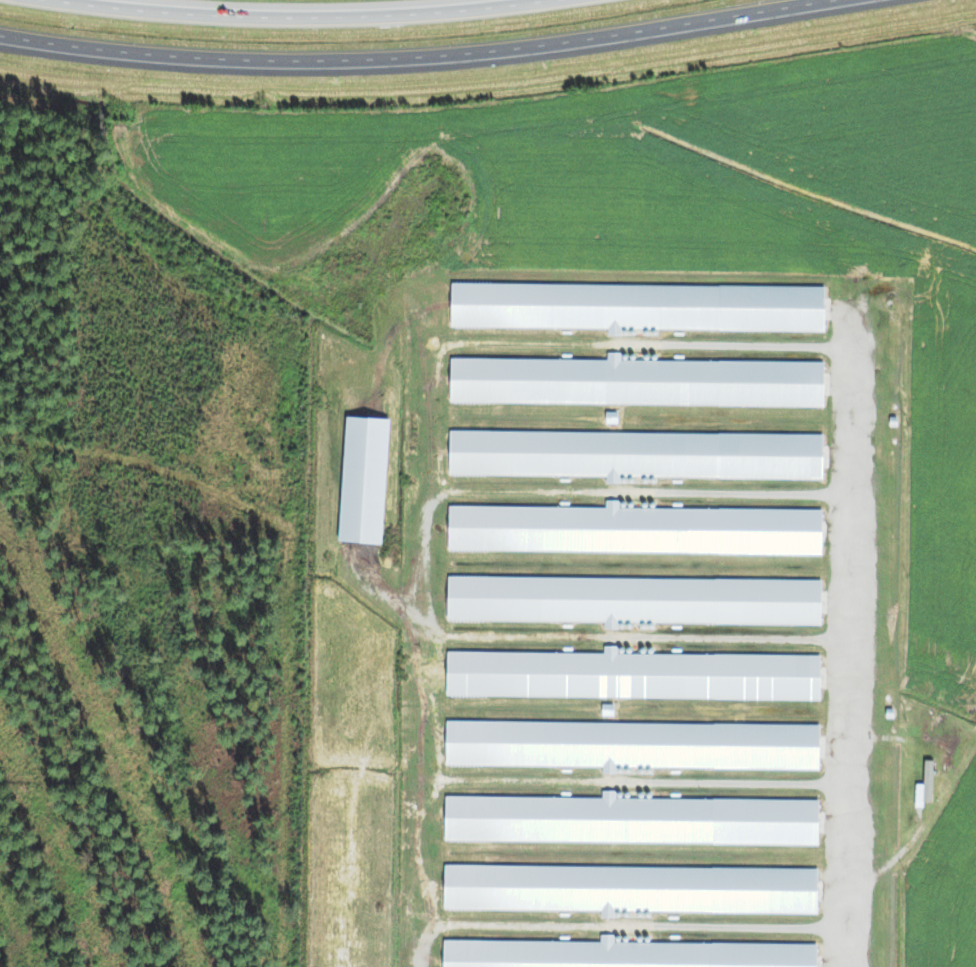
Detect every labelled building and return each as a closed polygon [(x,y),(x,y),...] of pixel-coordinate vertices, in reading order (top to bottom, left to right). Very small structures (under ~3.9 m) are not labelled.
[(453,284),(452,327),(824,332),(824,289),(453,284)] [(451,359),(451,402),(822,407),(823,364),(451,359)] [(349,419),(340,541),(360,543),(379,544),(388,421),(349,419)] [(451,432),(450,474),(822,479),(822,437),(451,432)] [(449,507),(449,550),(820,555),(821,512),(449,507)] [(449,577),(448,619),(820,624),(820,582),(449,577)] [(447,652),(446,694),(818,699),(818,657),(447,652)] [(447,723),(447,765),(818,770),(819,728),(447,723)] [(926,761),(924,801),(932,802),(934,761),(926,761)] [(445,798),(445,840),(816,845),(817,803),(445,798)] [(445,867),(444,910),(816,915),(816,872),(445,867)] [(444,966),(816,966),(816,947),(445,942),(444,966)]
